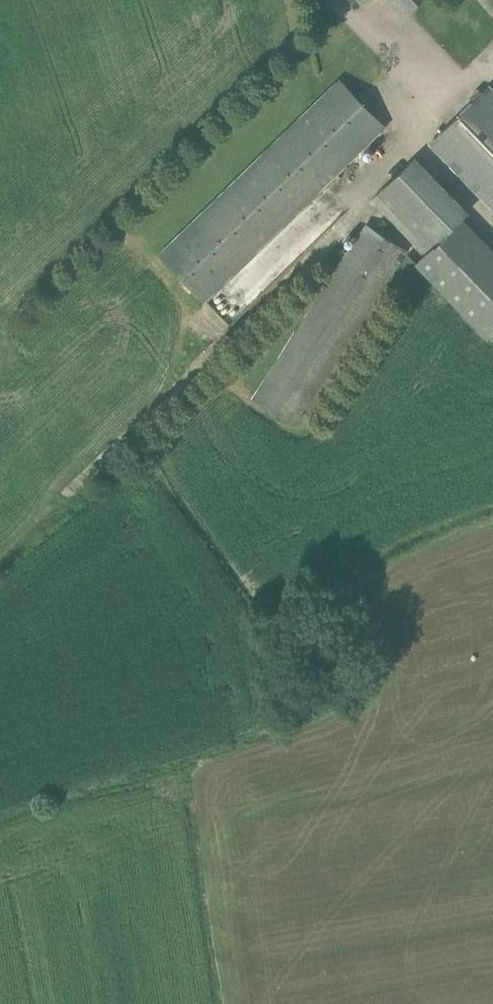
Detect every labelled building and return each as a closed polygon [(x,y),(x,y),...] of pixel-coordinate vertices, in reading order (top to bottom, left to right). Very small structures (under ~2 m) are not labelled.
[(408,13),(422,0),(395,0),(408,13)] [(382,124),(339,77),(158,253),(203,298),(382,124)] [(492,209),(492,87),(490,84),(429,143),(492,209)] [(492,328),(492,248),(461,216),(467,210),(415,157),(373,199),(425,251),(415,261),(487,334),(492,328)] [(407,251),(365,224),(253,397),(294,424),(407,251)] [(209,313),(225,329),(274,282),(256,263),(247,272),(249,275),(209,313)]
